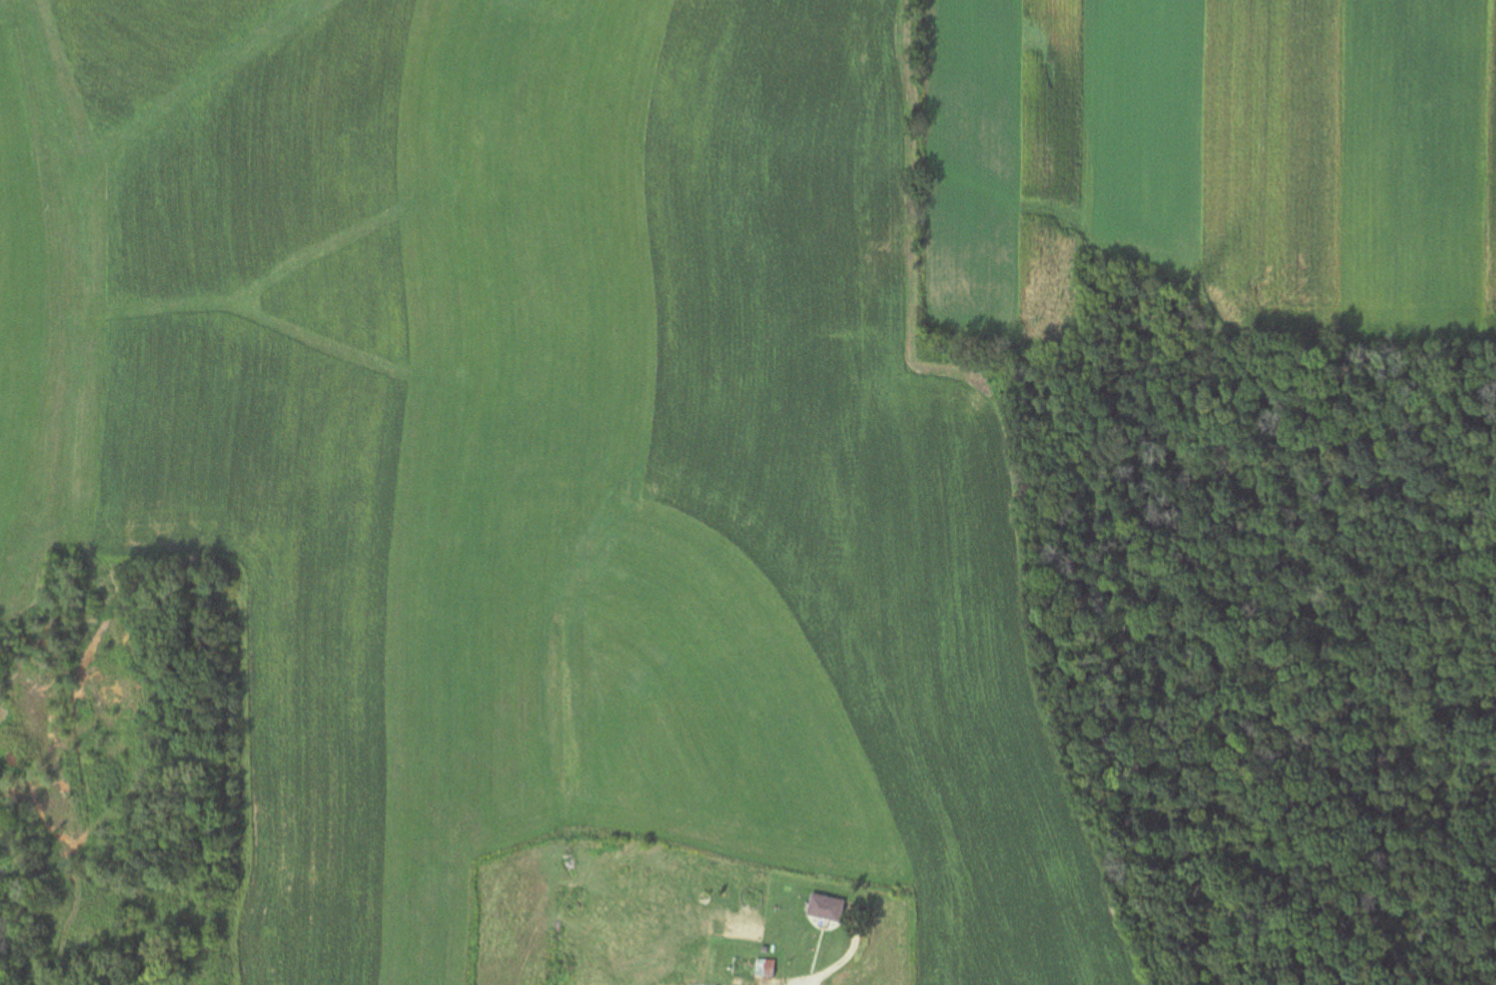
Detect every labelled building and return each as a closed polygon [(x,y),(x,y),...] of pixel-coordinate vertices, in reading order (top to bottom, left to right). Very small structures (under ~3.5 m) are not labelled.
[(846,900),(812,893),(808,915),(841,922),(846,900)] [(733,975),(776,975),(776,958),(733,958),(733,975)]
